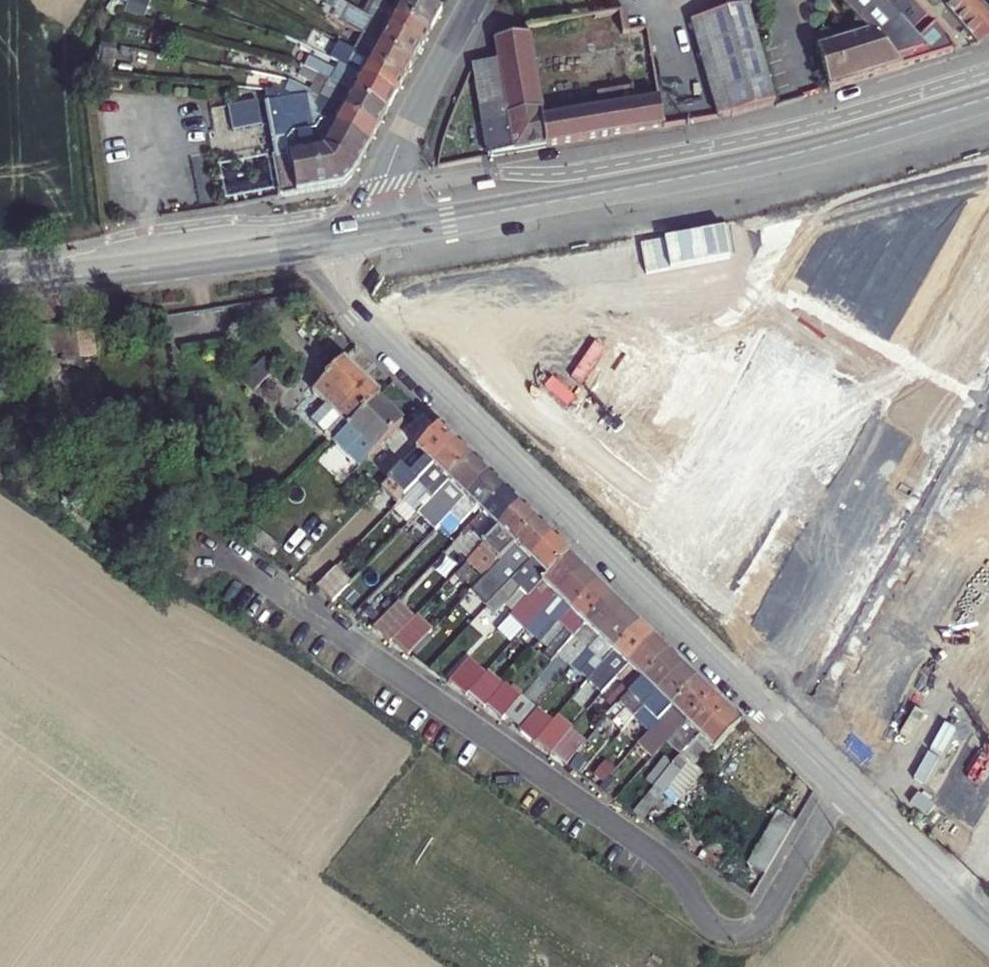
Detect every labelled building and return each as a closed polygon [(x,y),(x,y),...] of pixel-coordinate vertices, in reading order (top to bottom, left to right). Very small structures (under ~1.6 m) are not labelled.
[(396,11),(432,31),(442,11),(427,0),(387,0),(398,8),(396,11)] [(744,9),(754,0),(741,0),(744,9)] [(898,68),(873,41),(896,19),(878,0),(833,0),(867,36),(812,50),(821,92),(898,68)] [(898,68),(950,53),(945,35),(912,0),(878,0),(896,19),(873,41),(898,68)] [(963,10),(988,40),(988,14),(977,0),(974,0),(963,10)] [(432,31),(396,11),(384,4),(375,18),(423,45),(432,31)] [(357,30),(366,35),(413,63),(423,45),(375,18),(366,13),(355,5),(343,21),(357,30)] [(744,9),(687,24),(717,118),(773,103),(744,9)] [(963,10),(952,19),(976,48),(988,44),(988,40),(963,10)] [(413,63),(366,35),(357,51),(405,78),(413,63)] [(527,38),(494,42),(496,63),(530,59),(527,38)] [(334,61),(343,66),(396,94),(405,78),(357,51),(343,44),(334,61)] [(396,94),(343,66),(339,74),(313,59),(309,67),(332,81),(387,112),(396,94)] [(505,128),(541,122),(530,59),(496,63),(505,128)] [(471,66),(487,157),(546,146),(541,122),(505,128),(496,63),(471,66)] [(323,97),(294,80),(286,93),(294,94),(294,88),(305,87),(306,95),(311,95),(318,110),(316,115),(369,144),(377,129),(323,97)] [(332,81),(323,97),(377,129),(387,112),(332,81)] [(294,88),(294,94),(286,93),(268,92),(268,100),(276,155),(267,157),(272,197),(338,187),(345,183),(351,176),(369,144),(316,115),(318,110),(311,95),(306,95),(305,87),(294,88)] [(597,114),(541,122),(546,146),(663,127),(658,96),(629,100),(627,89),(596,95),(597,114)] [(265,125),(261,101),(231,105),(235,130),(265,125)] [(382,390),(347,357),(351,353),(338,343),(315,370),(327,380),(319,390),(330,401),(317,416),(341,437),(380,392),(382,390)] [(408,418),(380,392),(341,437),(339,440),(367,466),(408,418)] [(393,494),(407,506),(463,442),(442,422),(402,469),(409,476),(393,494)] [(424,521),(479,458),(463,442),(407,506),(424,521)] [(479,458),(424,521),(440,536),(455,520),(495,473),(479,458)] [(977,501),(988,504),(988,461),(977,501)] [(495,473),(455,520),(465,529),(480,512),(488,519),(513,491),(495,473)] [(488,519),(474,536),(491,553),(529,507),(513,491),(488,519)] [(407,506),(399,515),(416,531),(424,521),(407,506)] [(544,521),(529,507),(491,553),(477,570),(492,583),(508,564),(544,521)] [(562,539),(544,521),(508,564),(512,568),(485,600),(500,613),(562,539)] [(474,536),(459,553),(477,570),(491,553),(474,536)] [(576,553),(562,539),(500,613),(509,621),(518,611),(526,618),(576,553)] [(591,567),(576,553),(526,618),(523,622),(537,633),(591,567)] [(492,583),(481,596),(485,600),(512,568),(508,564),(492,583)] [(605,581),(591,567),(537,633),(551,645),(569,624),(605,581)] [(345,577),(326,598),(344,614),(362,593),(345,577)] [(621,597),(605,581),(569,624),(577,630),(556,657),(565,664),(569,660),(621,597)] [(636,611),(621,597),(569,660),(585,673),(636,611)] [(649,624),(636,611),(585,673),(599,685),(611,670),(649,624)] [(385,638),(404,655),(407,652),(427,628),(408,612),(385,638)] [(611,670),(618,677),(630,665),(637,671),(664,638),(649,624),(611,670)] [(427,628),(407,652),(421,666),(444,640),(428,627),(427,628)] [(679,652),(664,638),(637,671),(642,675),(629,690),(638,701),(679,652)] [(694,667),(679,652),(638,701),(614,731),(620,736),(625,730),(639,713),(648,721),(694,667)] [(706,678),(694,667),(648,721),(661,732),(706,678)] [(484,674),(467,697),(478,706),(479,704),(496,683),(484,674)] [(720,691),(706,678),(661,732),(650,745),(664,757),(675,744),(720,691)] [(496,683),(479,704),(494,715),(495,714),(513,692),(498,680),(496,683)] [(734,704),(720,691),(675,744),(689,756),(734,704)] [(511,728),(515,724),(530,706),(513,692),(495,714),(511,728)] [(530,706),(515,724),(531,737),(548,717),(531,704),(530,706)] [(750,720),(734,704),(689,756),(676,772),(663,785),(685,804),(715,770),(710,766),(750,720)] [(639,713),(625,730),(633,737),(648,721),(639,713)] [(530,739),(544,752),(545,750),(563,730),(548,717),(531,737),(530,739)] [(563,730),(545,750),(561,763),(562,762),(581,738),(583,736),(568,723),(563,730)] [(581,738),(562,762),(577,774),(596,750),(581,738)] [(650,745),(647,748),(661,761),(664,757),(650,745)] [(649,785),(657,792),(663,785),(676,772),(667,765),(649,785)] [(685,804),(663,785),(657,792),(650,800),(658,807),(672,819),(685,804)] [(650,800),(637,816),(645,821),(658,807),(650,800)]
